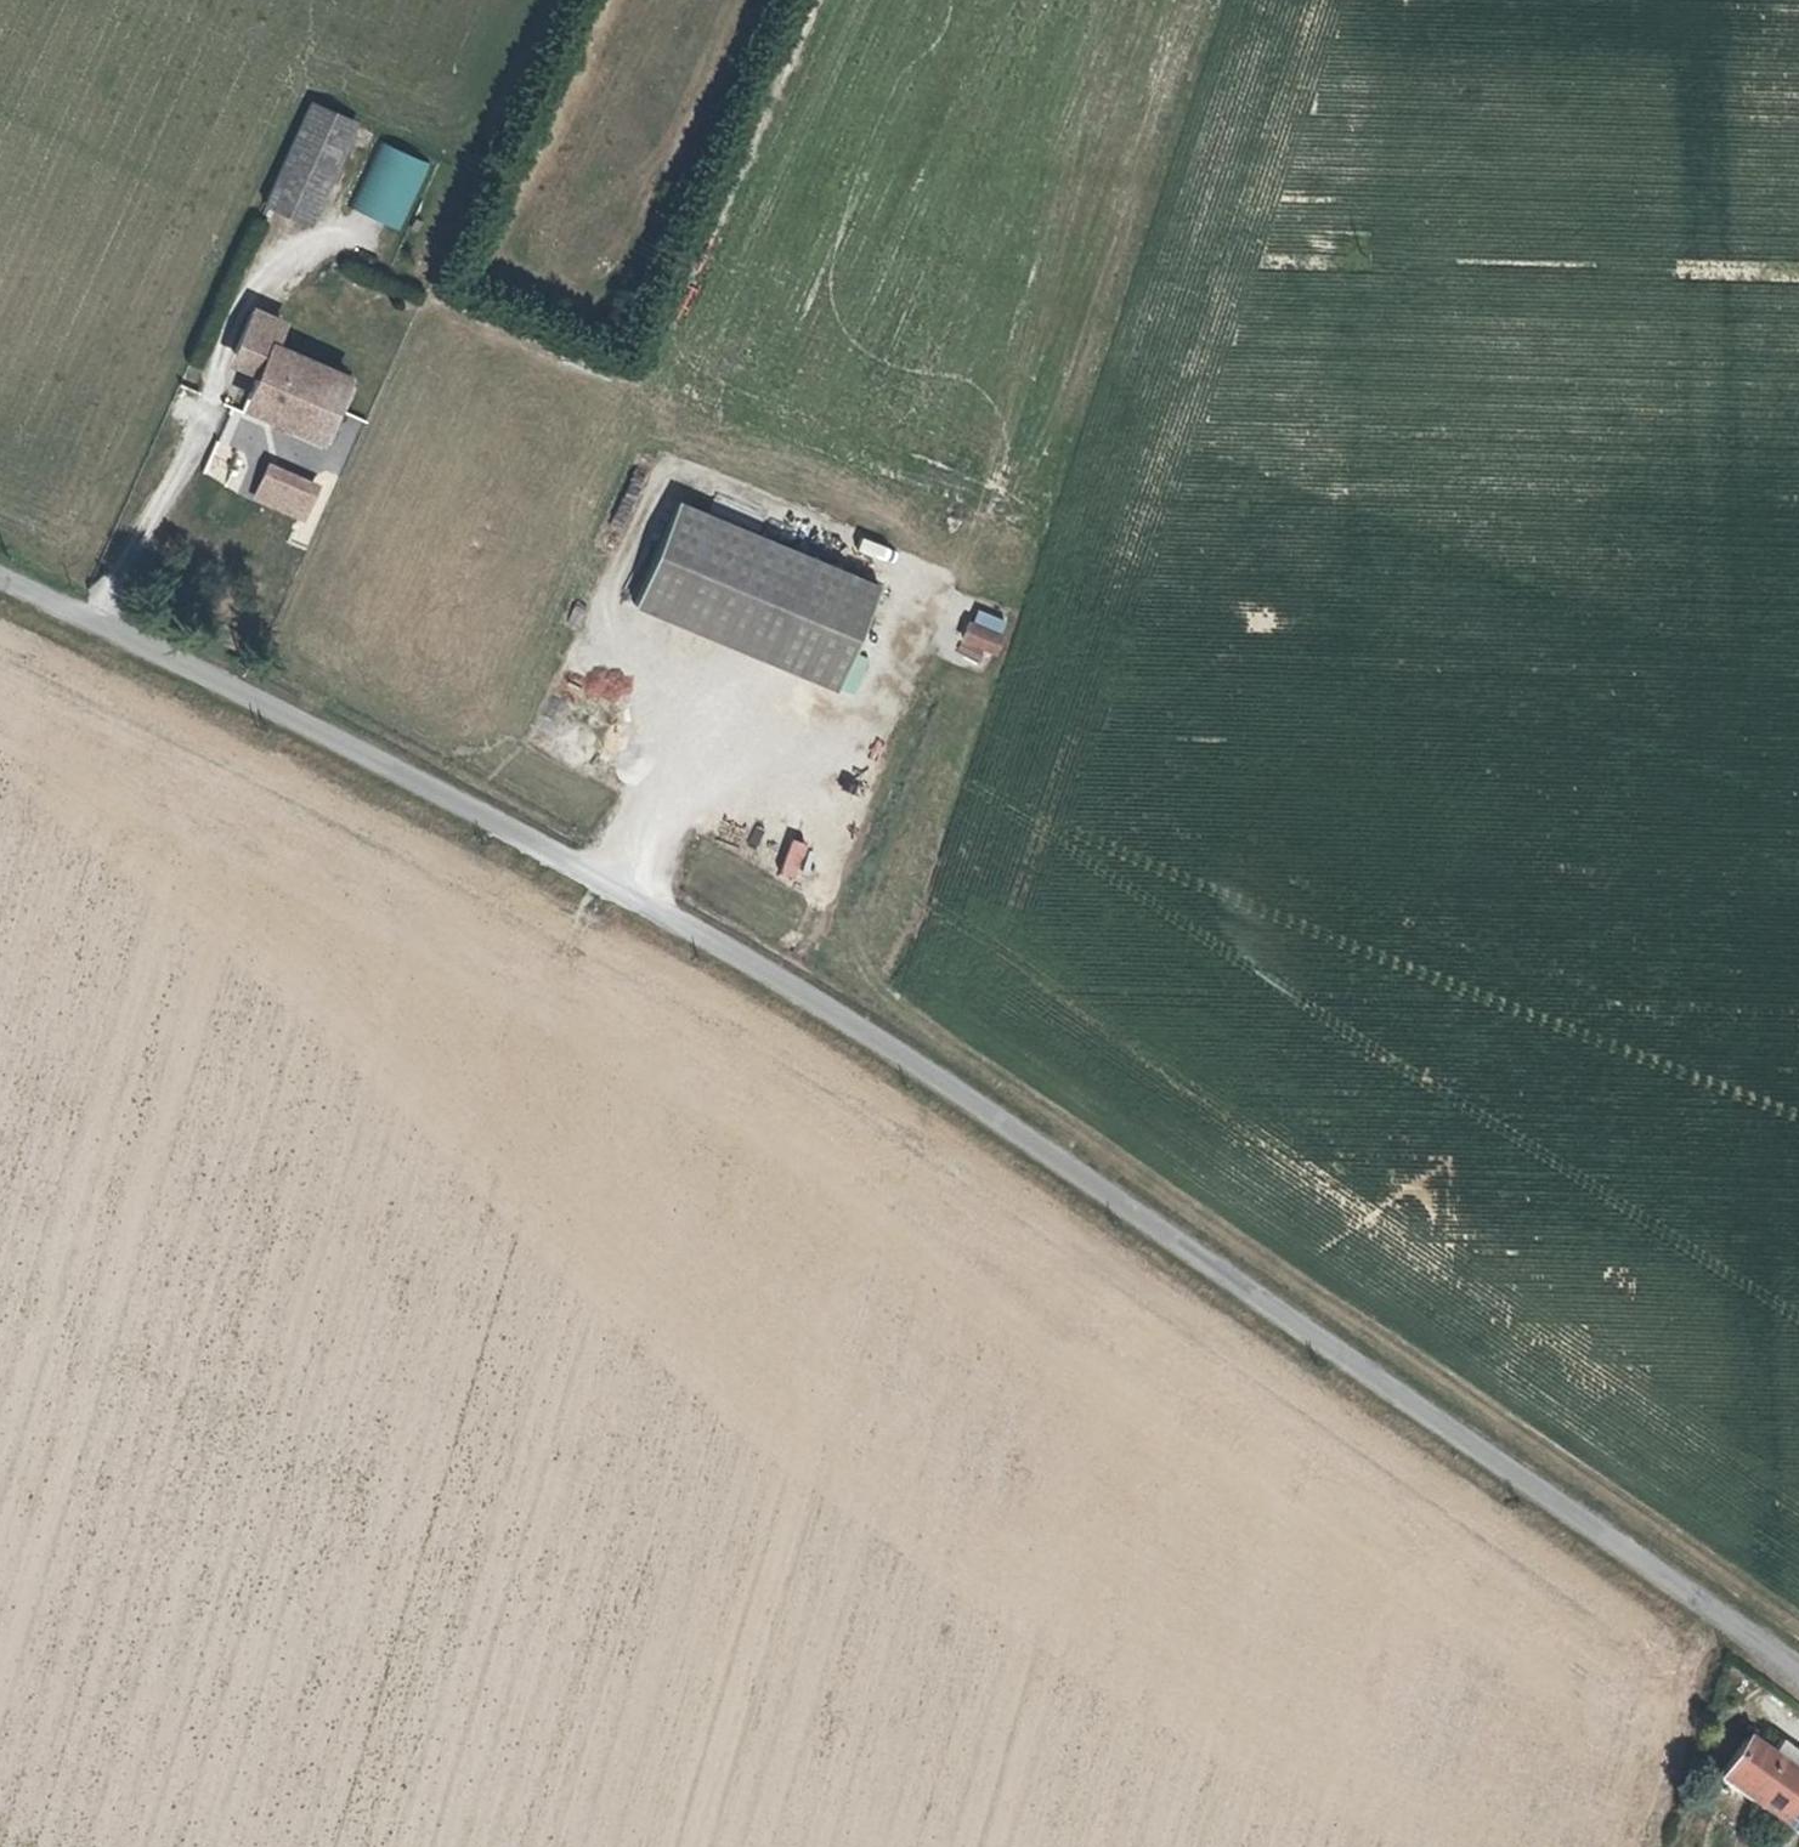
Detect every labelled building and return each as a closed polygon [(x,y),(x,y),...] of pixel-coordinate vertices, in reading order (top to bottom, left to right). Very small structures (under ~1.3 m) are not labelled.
[(265,201),(307,222),(358,117),(314,95),(265,201)] [(353,207),(402,228),(431,160),(381,139),(353,207)] [(328,430),(351,376),(277,343),(274,345),(252,397),(328,430)] [(234,489),(252,495),(277,432),(232,414),(212,464),(240,475),(234,489)] [(269,459),(250,501),(302,524),(321,481),(269,459)] [(641,601),(846,686),(889,582),(683,498),(641,601)] [(987,665),(1006,619),(975,606),(956,652),(987,665)] [(1761,1737),(1734,1773),(1790,1816),(1798,1801),(1798,1766),(1784,1754),(1761,1737)] [(1798,1766),(1798,1740),(1796,1738),(1784,1754),(1798,1766)] [(1790,1816),(1798,1822),(1798,1801),(1790,1816)]
